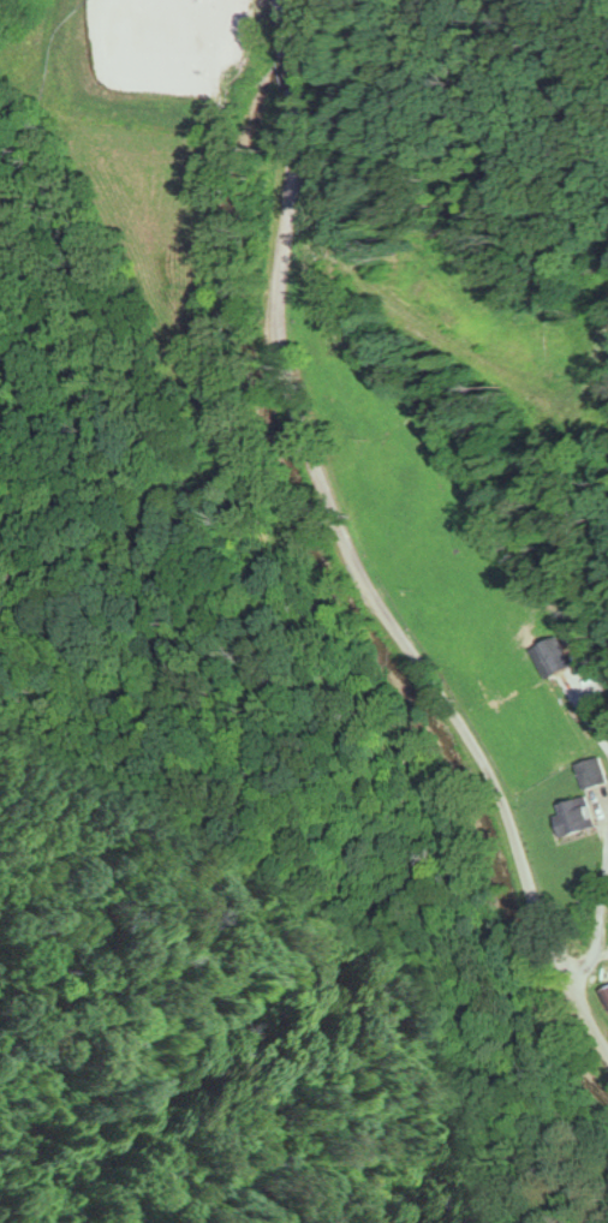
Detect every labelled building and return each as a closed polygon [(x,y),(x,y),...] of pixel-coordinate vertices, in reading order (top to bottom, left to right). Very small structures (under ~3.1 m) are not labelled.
[(569,663),(556,633),(527,645),(540,676),(569,663)] [(571,762),(580,787),(605,779),(596,753),(571,762)] [(549,818),(554,836),(592,824),(583,794),(553,803),(556,815),(549,818)] [(594,987),(607,1010),(607,980),(594,987)]
